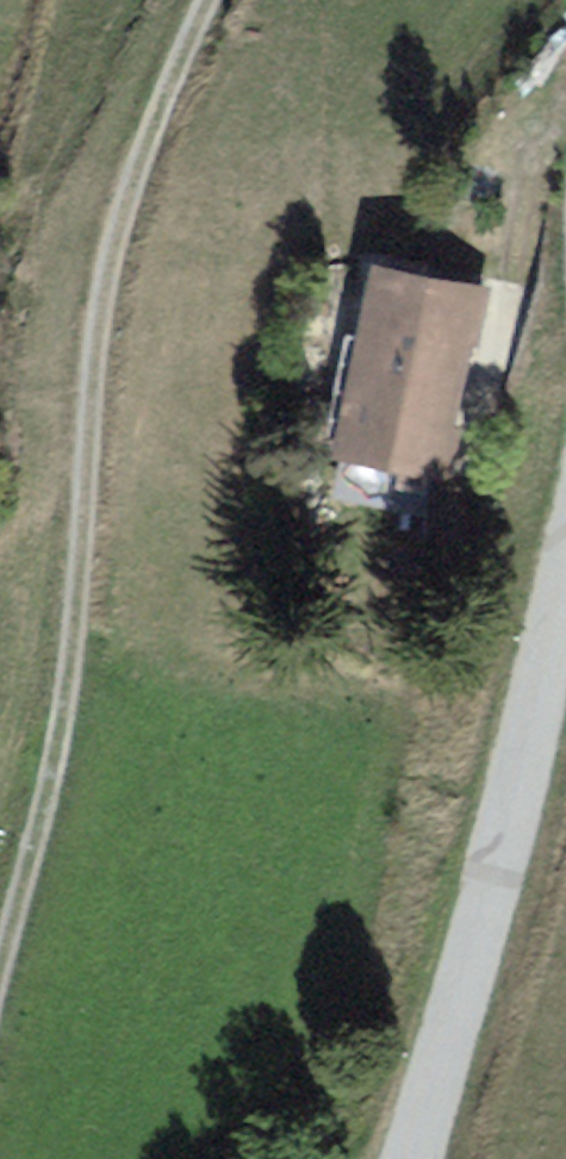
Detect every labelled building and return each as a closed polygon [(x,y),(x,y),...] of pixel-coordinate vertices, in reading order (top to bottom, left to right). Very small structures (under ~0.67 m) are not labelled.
[(480,287),(364,267),(330,461),(446,481),(480,287)]
